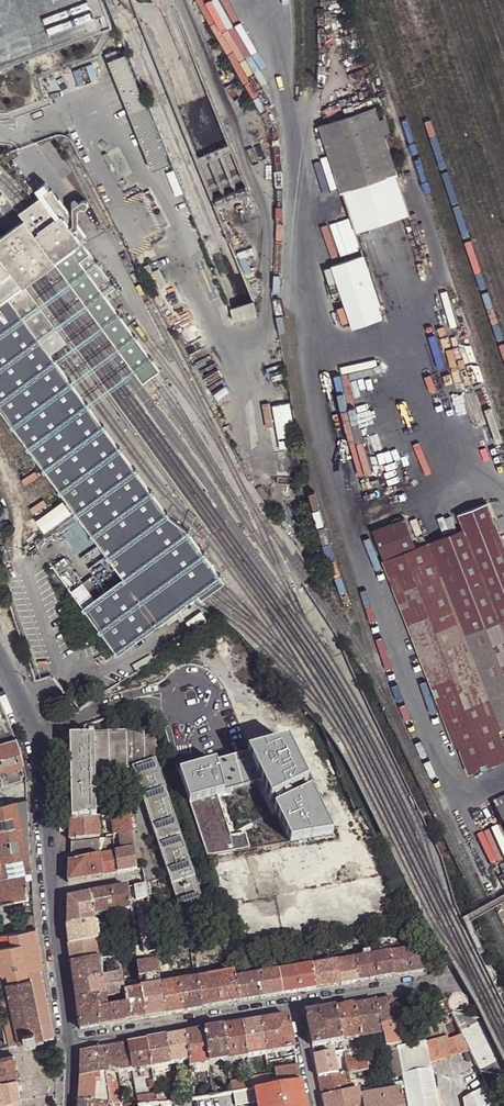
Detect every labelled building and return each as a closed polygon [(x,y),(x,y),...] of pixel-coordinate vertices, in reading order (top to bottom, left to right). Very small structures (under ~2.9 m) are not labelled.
[(111,25),(102,0),(0,0),(0,66),(111,25)] [(127,52),(108,58),(146,170),(165,164),(127,52)] [(320,125),(341,192),(344,191),(397,175),(376,107),(320,125)] [(411,215),(397,175),(344,191),(359,233),(411,215)] [(20,214),(25,222),(56,263),(143,385),(153,378),(160,372),(106,297),(111,294),(116,290),(83,244),(88,240),(53,192),(41,199),(40,200),(37,202),(29,208),(20,214)] [(84,202),(79,205),(81,207),(83,209),(83,210),(84,210),(86,210),(87,210),(88,209),(89,207),(89,205),(89,204),(88,203),(86,202),(85,202),(84,202)] [(26,285),(32,280),(42,273),(50,268),(56,263),(25,222),(19,226),(10,232),(1,239),(0,240),(0,256),(3,260),(0,263),(0,277),(13,294),(26,285)] [(386,320),(365,257),(330,267),(352,330),(386,320)] [(84,611),(117,657),(142,638),(199,597),(207,591),(218,583),(222,580),(188,534),(170,519),(51,356),(58,351),(68,344),(26,285),(13,294),(0,277),(0,411),(124,582),(84,611)] [(233,323),(257,316),(252,301),(229,307),(233,323)] [(286,403),(271,406),(279,447),(294,445),(286,403)] [(486,506),(456,517),(462,532),(415,550),(402,520),(371,533),(468,773),(503,760),(503,748),(498,730),(503,727),(503,551),(486,506)] [(151,731),(89,732),(88,737),(94,737),(95,781),(99,780),(132,768),(155,760),(160,758),(151,731)] [(96,818),(95,781),(94,737),(88,737),(69,738),(72,820),(96,818)] [(284,844),(332,836),(287,744),(179,774),(206,858),(237,852),(220,810),(261,800),(284,844)] [(145,806),(163,860),(187,856),(155,760),(132,768),(145,806)] [(493,802),(503,826),(503,797),(493,802)] [(119,835),(131,834),(129,814),(111,816),(113,836),(119,835)] [(72,820),(70,821),(69,840),(100,837),(97,818),(96,818),(72,820)] [(121,852),(133,851),(131,834),(119,835),(121,852)] [(71,844),(70,862),(99,856),(100,855),(105,840),(71,844)] [(117,874),(136,871),(135,865),(133,851),(121,852),(115,854),(117,874)] [(103,876),(117,874),(115,854),(112,854),(100,855),(100,856),(103,876)] [(68,883),(103,876),(100,856),(99,856),(70,862),(68,863),(68,883)] [(187,856),(163,860),(169,878),(172,886),(195,879),(187,856)] [(30,896),(26,878),(25,872),(0,877),(0,902),(30,896)] [(195,879),(172,886),(183,919),(206,912),(195,879)] [(129,910),(126,888),(90,895),(94,916),(129,910)] [(94,916),(90,895),(68,899),(66,926),(94,922),(94,916)] [(133,935),(130,916),(124,916),(125,929),(127,936),(133,935)] [(155,951),(155,950),(150,916),(139,918),(142,942),(145,942),(146,952),(155,951)] [(94,922),(66,926),(68,946),(95,941),(97,941),(94,922)] [(36,927),(32,928),(0,935),(0,991),(11,1044),(51,1036),(55,1035),(46,993),(40,965),(44,965),(44,964),(44,963),(43,963),(36,927)] [(127,936),(125,929),(113,931),(114,933),(115,937),(127,936)] [(234,973),(234,974),(238,973),(230,949),(237,947),(233,936),(223,938),(227,952),(234,973)] [(212,954),(227,952),(223,938),(210,940),(212,954)] [(195,956),(197,975),(211,973),(208,959),(202,955),(212,954),(210,940),(193,943),(194,951),(195,956)] [(95,941),(68,946),(71,964),(99,960),(95,941)] [(193,943),(181,946),(183,953),(194,951),(193,943)] [(156,958),(156,955),(155,951),(146,952),(147,959),(156,958)] [(350,984),(360,982),(355,958),(348,960),(336,962),(340,985),(350,984)] [(100,959),(99,960),(71,964),(74,984),(103,979),(102,978),(100,959)] [(149,977),(159,975),(157,962),(138,965),(139,978),(149,977)] [(328,987),(340,985),(336,962),(311,966),(315,989),(328,987)] [(49,992),(44,965),(40,965),(46,993),(49,992)] [(298,992),(315,989),(311,966),(277,971),(281,995),(298,992)] [(269,998),(281,995),(277,971),(271,973),(256,975),(260,999),(269,998)] [(228,1005),(239,1003),(235,979),(234,974),(234,973),(216,977),(220,1006),(228,1005)] [(124,993),(122,975),(102,978),(103,979),(105,997),(105,998),(125,995),(124,993)] [(150,987),(160,986),(159,975),(149,977),(150,987)] [(248,1001),(260,999),(256,975),(252,976),(235,979),(239,1003),(248,1001)] [(211,1007),(220,1006),(216,977),(198,980),(202,1009),(211,1007)] [(103,979),(74,984),(75,993),(76,1002),(105,997),(103,979)] [(192,1011),(202,1009),(198,980),(179,983),(182,1012),(192,1011)] [(173,1014),(182,1012),(179,983),(160,986),(164,1015),(173,1014)] [(153,1017),(164,1015),(160,986),(150,987),(141,989),(141,990),(145,1019),(153,1017)] [(135,1020),(145,1019),(141,990),(124,993),(125,995),(126,1005),(128,1022),(135,1020)] [(105,997),(76,1002),(80,1030),(95,1027),(110,1025),(107,1008),(105,998),(105,997)] [(377,1002),(376,1002),(383,1034),(386,1047),(401,1045),(391,999),(377,1002)] [(451,1013),(445,1001),(432,1006),(439,1019),(451,1013)] [(354,1006),(361,1038),(383,1034),(376,1002),(359,1005),(354,1006)] [(119,1023),(128,1022),(126,1005),(107,1008),(110,1025),(119,1023)] [(342,1042),(361,1038),(354,1006),(339,1008),(335,1009),(342,1042)] [(305,1014),(312,1047),(342,1042),(335,1009),(314,1013),(305,1014)] [(268,1021),(260,1022),(266,1054),(294,1049),(287,1017),(268,1021)] [(245,1024),(241,1025),(247,1058),(266,1054),(260,1022),(245,1024)] [(226,1028),(222,1028),(228,1061),(247,1058),(241,1025),(226,1028)] [(208,1031),(203,1032),(209,1064),(228,1061),(222,1028),(208,1031)] [(188,1034),(185,1035),(189,1062),(190,1067),(209,1064),(203,1032),(188,1034)] [(169,1037),(166,1038),(170,1065),(189,1062),(185,1035),(169,1037)] [(470,1051),(462,1035),(450,1041),(448,1037),(444,1038),(445,1039),(448,1051),(449,1057),(470,1051)] [(153,1040),(146,1041),(151,1068),(170,1065),(166,1038),(153,1040)] [(429,1043),(426,1043),(430,1062),(449,1057),(448,1051),(445,1039),(444,1038),(434,1041),(429,1043)] [(133,1043),(128,1044),(132,1071),(138,1071),(144,1069),(151,1068),(146,1041),(133,1043)] [(409,1105),(438,1105),(430,1062),(426,1043),(397,1048),(403,1077),(404,1083),(405,1082),(409,1105)] [(108,1048),(107,1048),(107,1068),(118,1073),(132,1071),(128,1044),(121,1046),(108,1048)] [(80,1053),(80,1079),(85,1076),(107,1074),(107,1068),(107,1048),(80,1053)] [(396,1078),(403,1077),(397,1048),(390,1050),(396,1078)] [(318,1079),(343,1074),(338,1052),(314,1056),(318,1079)] [(17,1078),(13,1055),(0,1058),(0,1073),(1,1080),(2,1081),(17,1078)] [(346,1062),(348,1073),(368,1069),(365,1058),(352,1060),(346,1062)] [(383,1066),(387,1086),(393,1085),(389,1065),(383,1066)] [(275,1073),(277,1086),(300,1082),(297,1066),(274,1070),(275,1073)] [(198,1071),(191,1073),(193,1083),(200,1082),(198,1071)] [(318,1079),(322,1099),(353,1093),(348,1073),(343,1074),(335,1076),(318,1079)] [(80,1079),(79,1103),(109,1105),(111,1105),(107,1074),(85,1076),(80,1079)] [(269,1075),(251,1078),(253,1090),(256,1089),(272,1087),(269,1075)] [(20,1097),(17,1078),(2,1081),(1,1080),(0,1080),(0,1103),(20,1097)] [(251,1078),(231,1082),(233,1093),(253,1090),(251,1078)] [(178,1080),(173,1081),(175,1097),(176,1101),(181,1100),(178,1080)] [(305,1103),(300,1082),(277,1086),(272,1087),(256,1089),(258,1101),(259,1105),(305,1105),(305,1103)] [(399,1090),(402,1105),(409,1105),(405,1082),(404,1083),(398,1084),(399,1090)] [(372,1089),(360,1091),(361,1097),(399,1090),(398,1084),(393,1085),(387,1086),(372,1089)] [(487,1087),(463,1099),(464,1105),(496,1105),(487,1087)] [(253,1090),(233,1093),(235,1105),(258,1101),(256,1089),(253,1090)] [(363,1105),(402,1105),(399,1090),(361,1097),(363,1105)] [(361,1097),(360,1091),(355,1092),(355,1093),(353,1093),(322,1099),(323,1105),(363,1105),(361,1097)] [(137,1097),(137,1099),(137,1103),(138,1105),(140,1105),(157,1104),(156,1098),(155,1094),(137,1097)] [(20,1097),(0,1103),(0,1105),(22,1105),(20,1097)]
